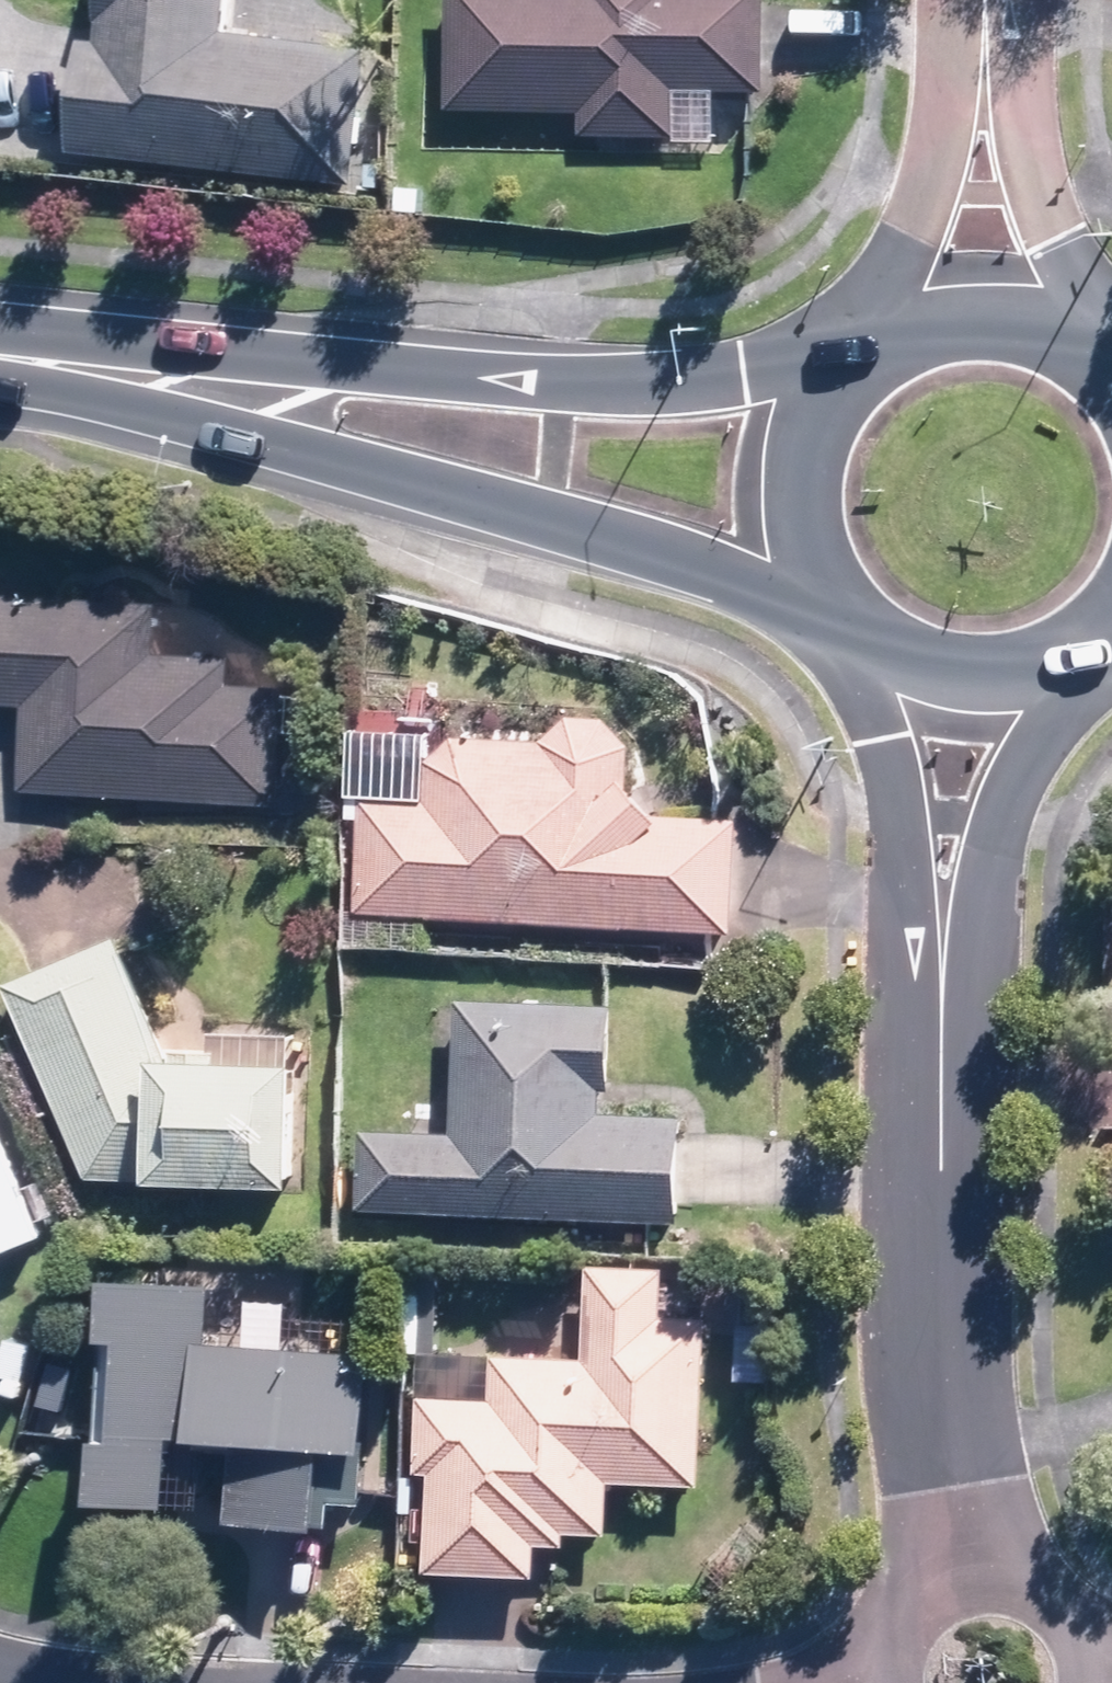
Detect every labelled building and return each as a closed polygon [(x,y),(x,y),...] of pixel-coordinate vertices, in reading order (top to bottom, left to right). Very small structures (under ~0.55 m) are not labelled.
[(81,149),(360,173),(371,40),(236,28),(239,0),(113,0),(109,39),(91,38),(81,149)] [(774,0),(459,0),(455,108),(589,114),(588,133),(685,137),(687,89),(770,93),(774,0)] [(0,589),(0,699),(36,700),(32,789),(286,801),(292,677),(236,674),(237,652),(165,649),(168,597),(0,589)] [(436,791),(369,789),(367,908),(748,924),(750,813),(699,812),(700,787),(642,786),(643,740),(642,737),(640,734),(639,732),(637,729),(635,727),(633,724),(631,722),(629,720),(627,718),(624,716),(621,715),(619,713),(616,712),(613,711),(610,710),(607,709),(604,709),(600,708),(597,708),(594,708),(591,709),(588,709),(585,710),(582,711),(579,712),(576,713),(573,715),(571,716),(568,718),(566,720),(564,722),(561,724),(559,727),(558,729),(556,732),(466,729),(437,755),(436,791)] [(133,934),(21,980),(96,1171),(304,1182),(311,1055),(177,1048),(133,934)] [(377,1126),(376,1206),(691,1211),(693,1110),(606,1109),(607,1081),(627,1082),(628,994),(469,992),(467,1128),(377,1126)] [(0,1103),(0,1245),(49,1226),(0,1103)] [(713,1481),(720,1310),(674,1308),(676,1257),(595,1254),(591,1353),(507,1349),(505,1392),(428,1389),(425,1463),(435,1464),(431,1563),(547,1568),(548,1543),(578,1545),(579,1529),(618,1531),(620,1477),(713,1481)] [(238,1511),(331,1516),(333,1481),(365,1483),(367,1440),(379,1441),(383,1345),(218,1336),(221,1274),(121,1269),(110,1495),(179,1499),(183,1429),(243,1432),(238,1511)]
